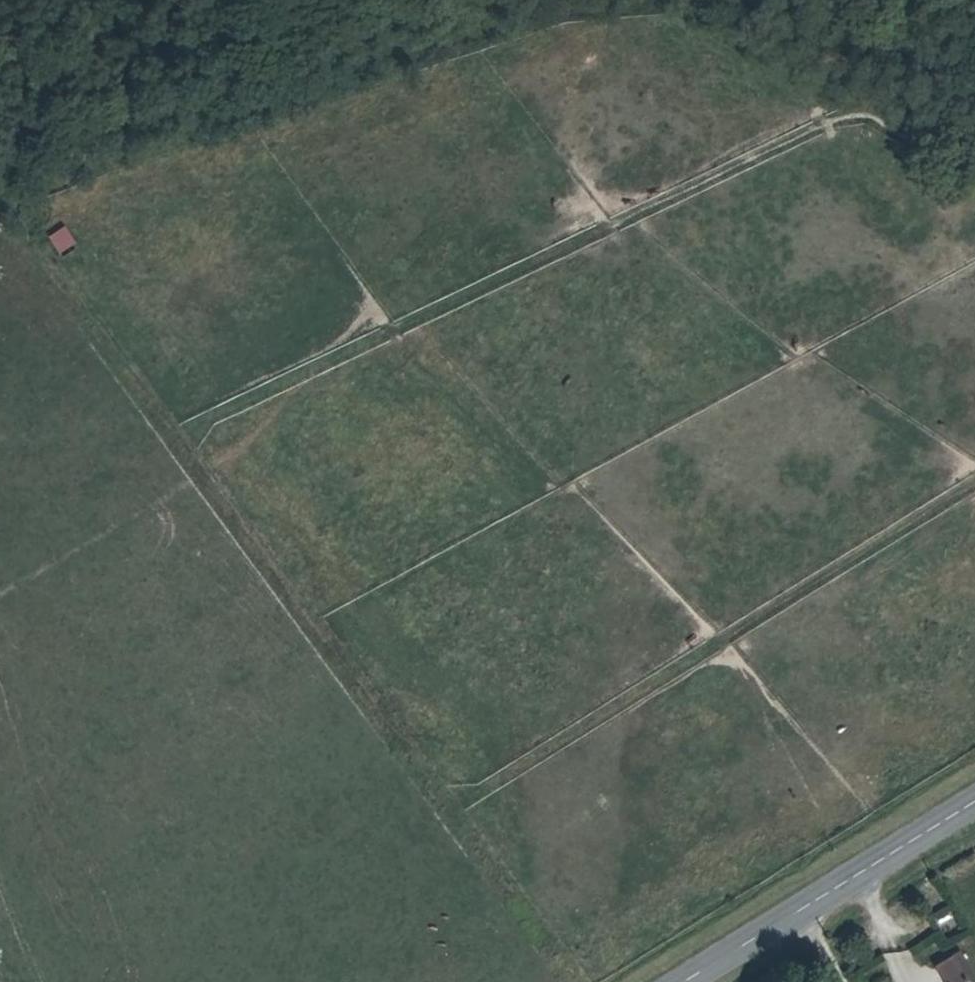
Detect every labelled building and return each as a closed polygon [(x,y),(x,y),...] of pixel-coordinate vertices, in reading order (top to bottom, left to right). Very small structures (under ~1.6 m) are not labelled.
[(66,226),(47,232),(53,252),(72,246),(66,226)] [(933,910),(938,929),(953,925),(948,906),(933,910)] [(936,971),(943,981),(974,981),(959,956),(936,971)]
